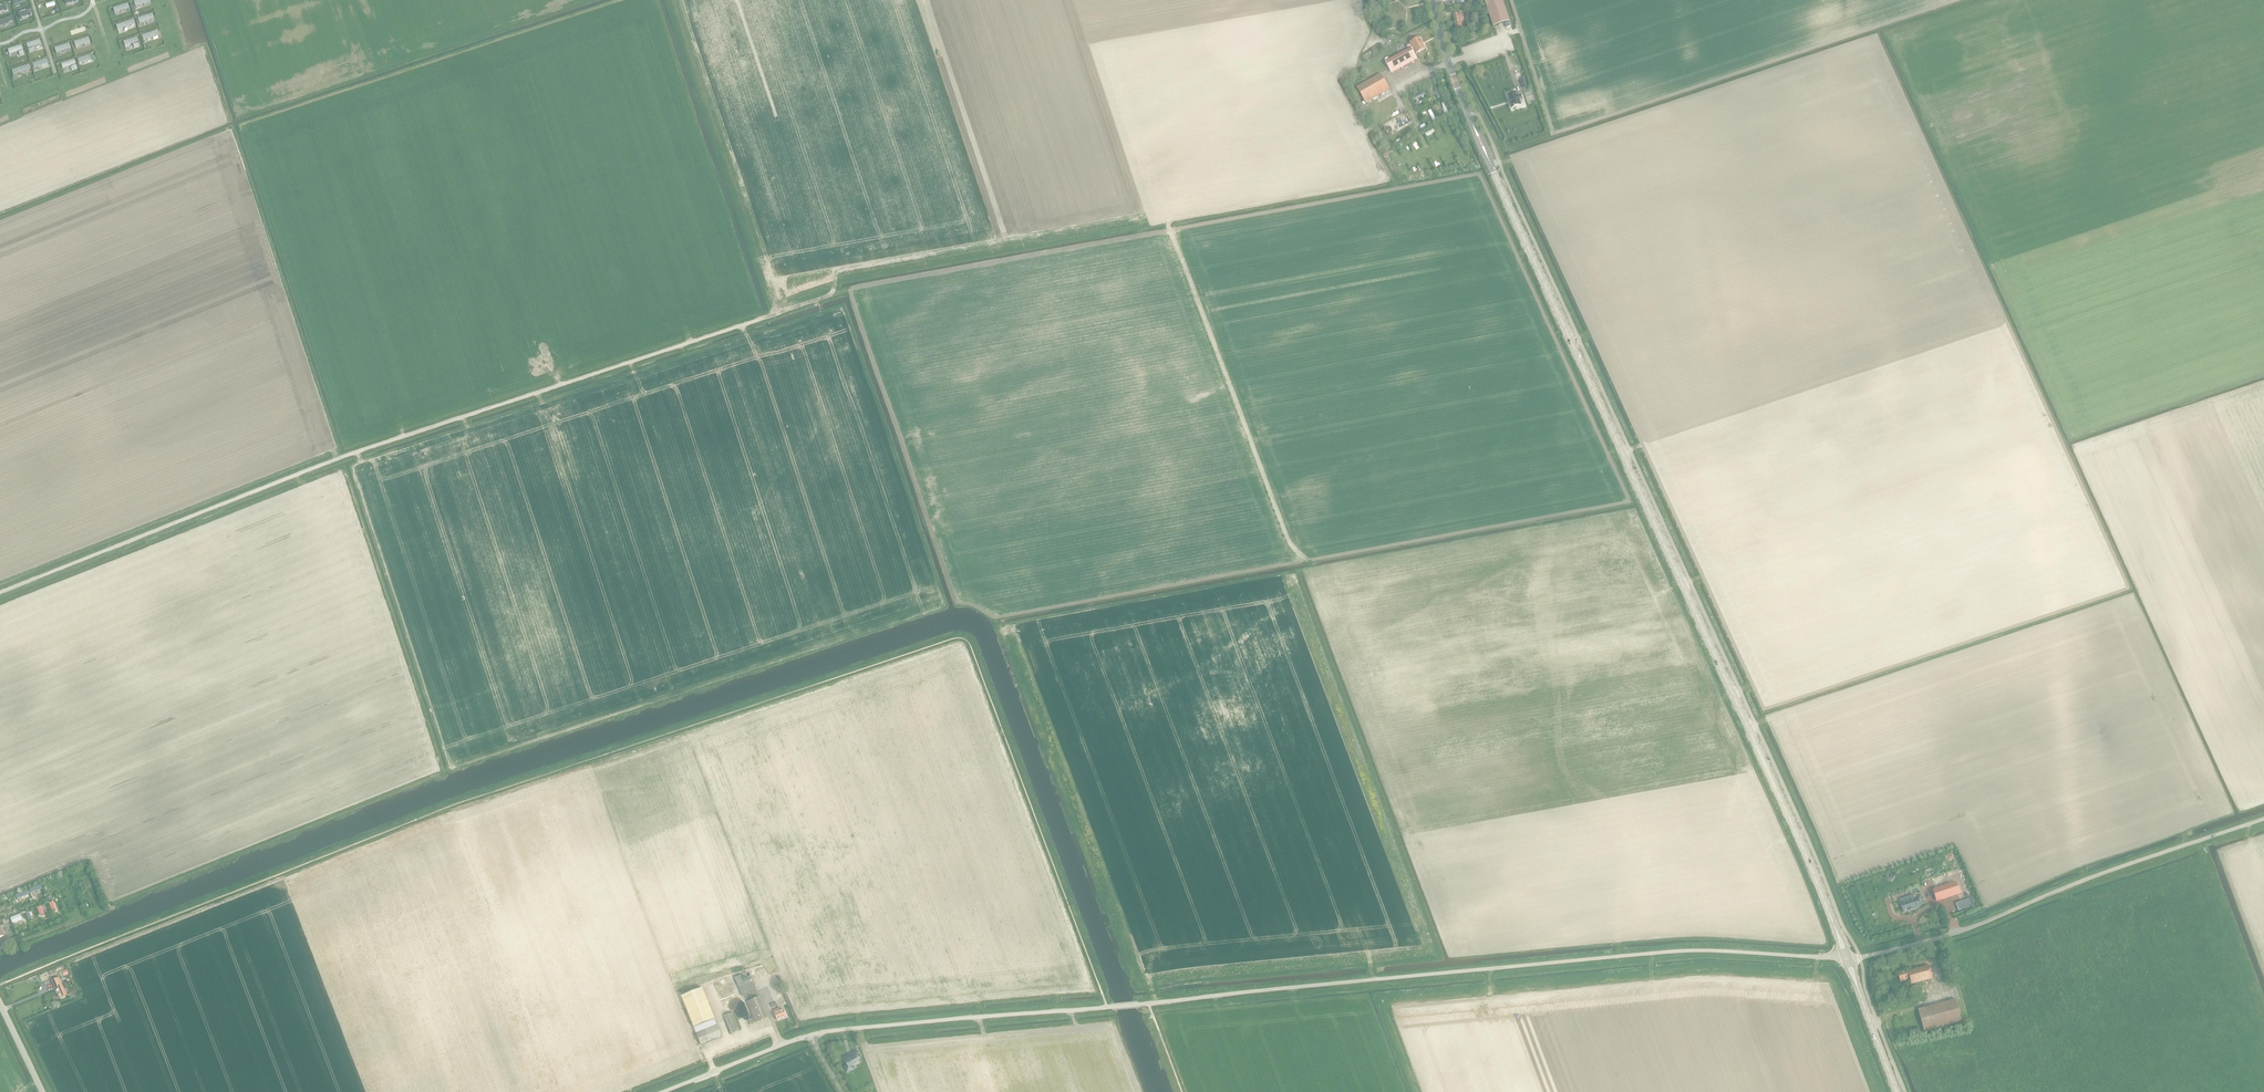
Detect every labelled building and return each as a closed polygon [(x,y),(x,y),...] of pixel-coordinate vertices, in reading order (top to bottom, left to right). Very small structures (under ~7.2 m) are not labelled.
[(1493,27),(1509,21),(1502,0),(1485,0),(1484,0),(1493,27)] [(113,8),(114,12),(129,8),(127,3),(113,8)] [(29,9),(17,12),(18,17),(30,14),(29,9)] [(152,13),(138,18),(139,23),(154,18),(152,13)] [(1455,22),(1463,21),(1462,13),(1454,15),(1455,22)] [(0,19),(0,25),(12,21),(11,16),(0,19)] [(133,19),(116,24),(118,30),(135,24),(133,19)] [(1463,21),(1455,22),(1456,30),(1463,29),(1462,25),(1464,25),(1464,21),(1463,21)] [(143,40),(158,35),(156,30),(142,35),(143,40)] [(88,37),(74,41),(75,46),(90,41),(88,37)] [(139,46),(136,37),(123,41),(125,46),(134,43),(134,44),(133,44),(134,48),(139,46)] [(1415,54),(1425,49),(1419,38),(1406,44),(1408,48),(1411,46),(1415,54)] [(39,39),(26,43),(29,53),(35,51),(33,48),(32,48),(32,47),(33,46),(41,44),(39,39)] [(69,43),(54,48),(56,52),(71,48),(69,43)] [(21,45),(7,49),(9,54),(18,51),(19,50),(20,51),(19,52),(20,56),(24,55),(21,45)] [(1385,61),(1390,72),(1416,58),(1410,48),(1385,61)] [(92,53),(78,58),(79,63),(94,58),(92,53)] [(47,58),(32,63),(34,68),(48,63),(47,58)] [(74,59),(61,63),(62,68),(70,65),(72,65),(72,66),(71,67),(72,70),(77,69),(74,59)] [(29,64),(11,70),(13,75),(31,69),(29,64)] [(1356,87),(1365,102),(1389,89),(1380,73),(1356,87)] [(1518,95),(1517,92),(1507,95),(1512,108),(1516,106),(1516,107),(1517,108),(1520,107),(1521,106),(1521,105),(1520,101),(1522,100),(1521,95),(1518,95)] [(1381,125),(1388,137),(1413,123),(1406,110),(1381,125)] [(1934,890),(1937,900),(1958,894),(1956,884),(1934,890)] [(15,893),(17,897),(28,893),(26,889),(15,893)] [(1911,910),(1912,910),(1912,909),(1917,908),(1917,907),(1921,906),(1918,898),(1914,900),(1914,898),(1910,900),(1908,896),(1903,898),(1904,902),(1900,903),(1903,913),(1908,911),(1909,911),(1911,910)] [(10,918),(12,923),(22,920),(20,914),(10,918)] [(1911,984),(1932,978),(1929,965),(1898,974),(1900,982),(1909,979),(1911,984)] [(750,975),(742,978),(741,975),(734,977),(742,996),(756,990),(750,975)] [(51,980),(59,998),(66,994),(59,977),(51,980)] [(1912,986),(1916,1004),(1923,1003),(1918,984),(1912,986)] [(681,996),(701,1045),(721,1036),(702,988),(681,996)] [(747,1002),(755,1023),(768,1018),(759,997),(747,1002)] [(1915,1010),(1921,1031),(1959,1021),(1953,1000),(1915,1010)] [(783,1010),(780,1011),(779,1008),(773,1010),(777,1020),(786,1016),(783,1010)] [(724,1017),(731,1033),(739,1029),(732,1013),(724,1017)] [(859,1062),(857,1058),(859,1057),(860,1056),(859,1054),(857,1050),(855,1051),(852,1053),(854,1056),(849,1058),(848,1055),(843,1058),(848,1068),(859,1062)]
